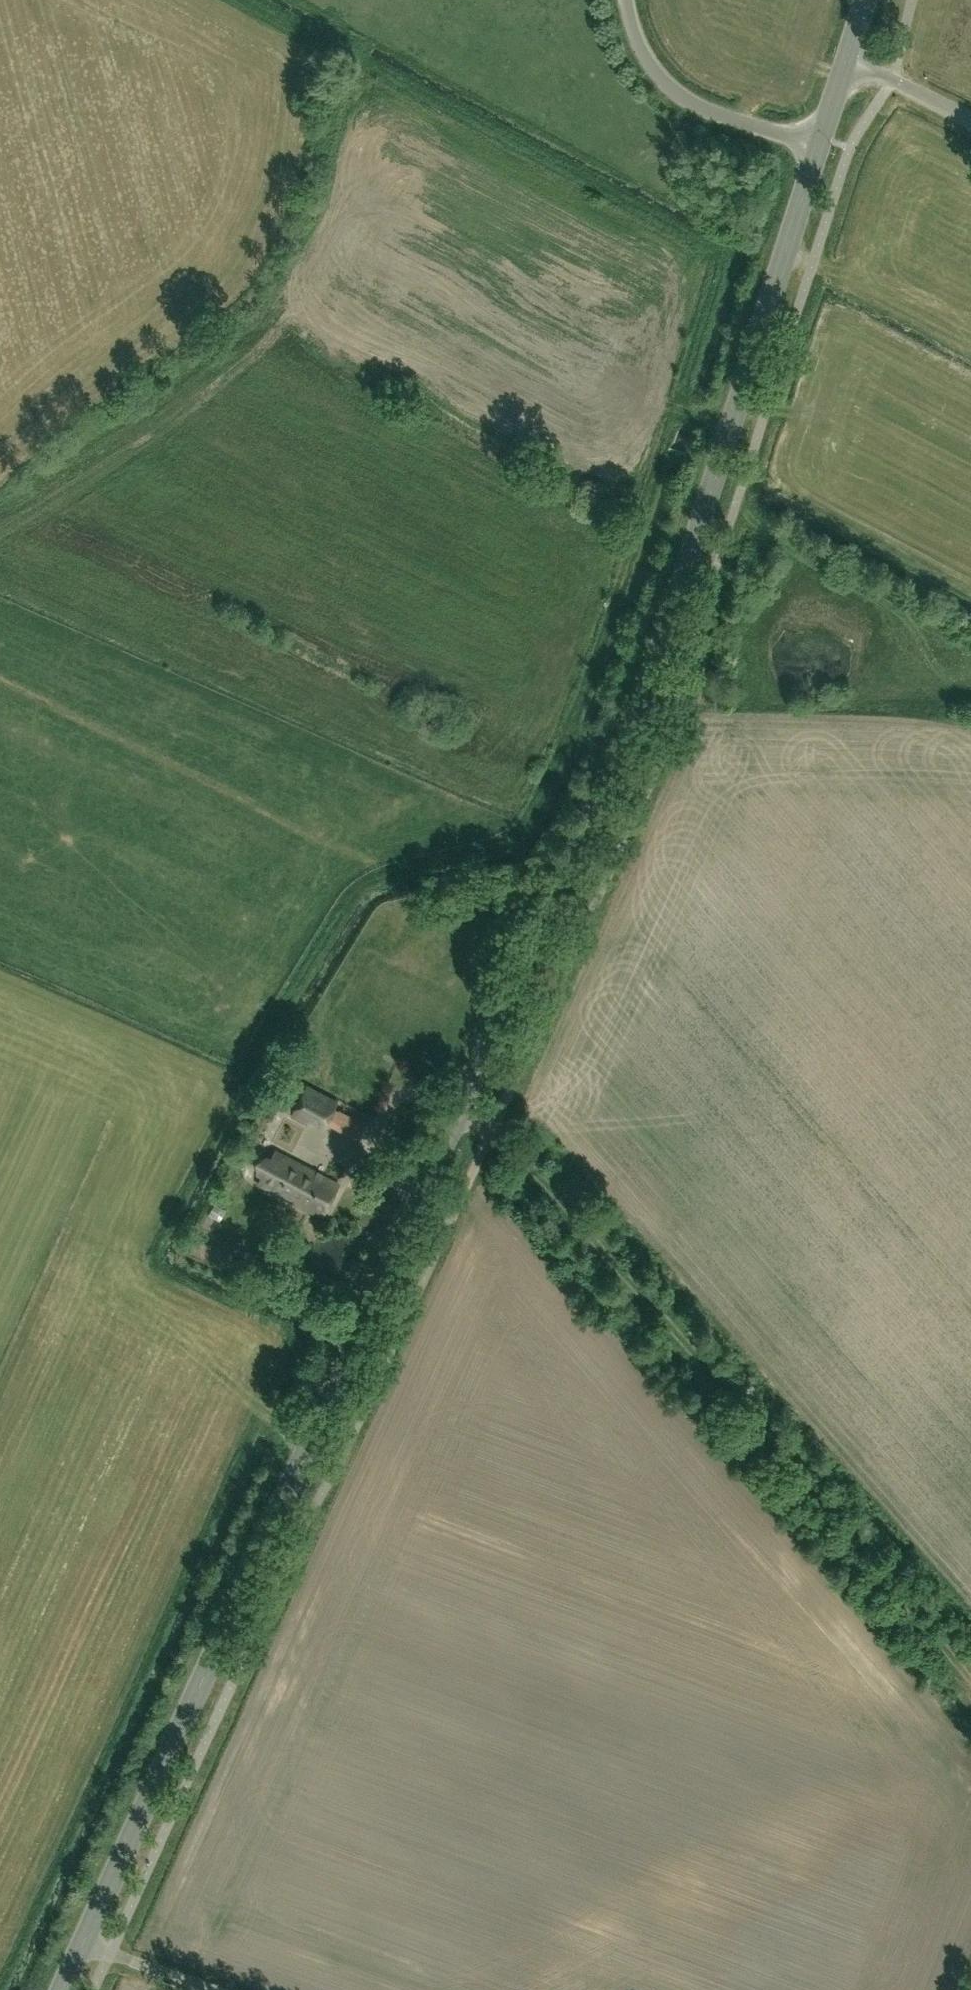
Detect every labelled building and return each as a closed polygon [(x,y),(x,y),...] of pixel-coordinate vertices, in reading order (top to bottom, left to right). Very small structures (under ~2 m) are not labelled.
[(306,1087),(291,1115),(310,1124),(312,1119),(324,1125),(336,1102),(306,1087)] [(326,1164),(334,1129),(311,1124),(303,1159),(326,1164)] [(275,1151),(270,1160),(258,1183),(322,1216),(339,1184),(275,1151)]
